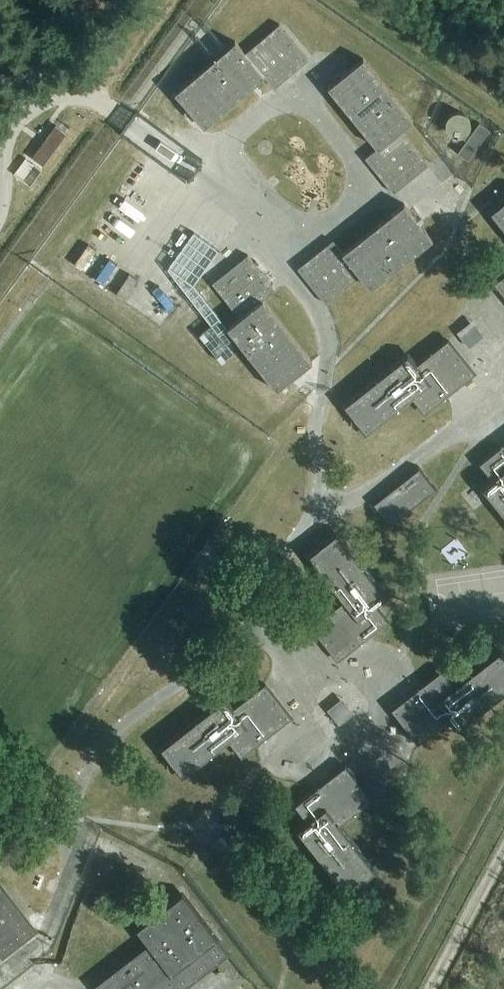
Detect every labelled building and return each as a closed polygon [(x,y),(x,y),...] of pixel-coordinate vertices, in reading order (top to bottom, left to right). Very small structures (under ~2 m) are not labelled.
[(274,88),(307,60),(279,26),(245,55),(235,43),(175,93),(204,126),(264,76),(274,88)] [(393,193),(427,165),(399,131),(412,121),(363,60),(329,88),(378,149),(365,159),(393,193)] [(469,128),(470,122),(467,116),(462,113),(456,112),(450,115),(447,120),(446,126),(449,131),(454,135),(460,136),(466,133),(469,128)] [(467,159),(488,130),(479,123),(458,152),(467,159)] [(66,134),(55,126),(32,158),(42,165),(66,134)] [(489,213),(503,231),(503,201),(489,213)] [(370,288),(431,240),(403,206),(342,254),(332,242),(298,269),(325,304),(360,276),(370,288)] [(240,319),(227,329),(217,336),(209,325),(197,335),(219,363),(231,353),(224,344),(234,336),(275,389),(310,362),(262,301),(274,291),(247,256),(212,284),(240,319)] [(493,284),(503,298),(503,275),(493,284)] [(365,433),(410,397),(424,414),(473,374),(446,341),(414,366),(406,356),(343,406),(365,433)] [(491,480),(482,488),(503,516),(503,444),(478,464),(491,480)] [(434,492),(418,470),(371,505),(387,526),(434,492)] [(387,622),(374,605),(384,598),(335,535),(308,556),(343,602),(310,628),(336,661),(387,622)] [(453,687),(441,671),(391,710),(417,744),(450,718),(458,728),(503,693),(503,659),(499,652),(453,687)] [(181,776),(228,741),(240,757),(291,718),(264,685),(231,710),(223,700),(160,749),(181,776)] [(294,806),(307,822),(297,830),(346,893),(373,871),(338,826),(371,801),(344,767),(294,806)] [(1,958),(35,932),(0,887),(0,956),(1,958)] [(215,940),(181,895),(136,930),(148,945),(93,987),(94,988),(182,988),(227,955),(215,940)]
